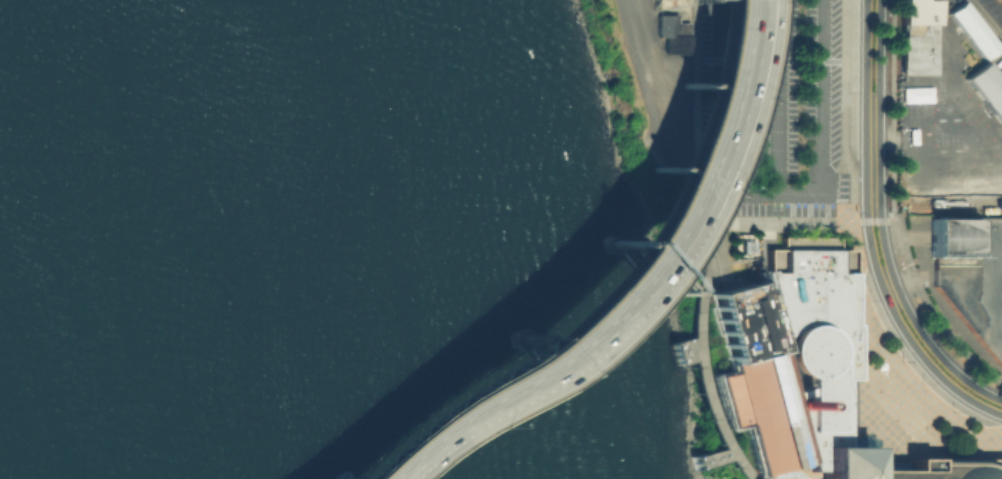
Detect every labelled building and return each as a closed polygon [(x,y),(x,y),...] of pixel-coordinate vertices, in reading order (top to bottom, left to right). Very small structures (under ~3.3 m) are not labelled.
[(901,74),(900,0),(935,0),(936,74),(901,74)] [(1000,47),(984,59),(949,13),(964,1),(1000,47)] [(691,22),(691,53),(667,53),(667,37),(660,38),(659,15),(679,14),(679,22),(691,22)] [(986,62),(1001,82),(1001,126),(965,78),(986,62)] [(973,217),(973,255),(932,255),(929,255),(929,217),(973,217)] [(907,458),(1001,458),(1001,478),(820,478),(820,471),(806,472),(803,462),(754,476),(753,471),(741,425),(727,428),(713,375),(726,372),(705,292),(718,289),(764,277),(764,246),(779,246),(779,236),(836,237),(836,248),(852,248),(852,323),(856,323),(856,379),(844,379),(843,446),(855,446),(867,446),(867,457),(867,469),(907,470),(907,458)]
